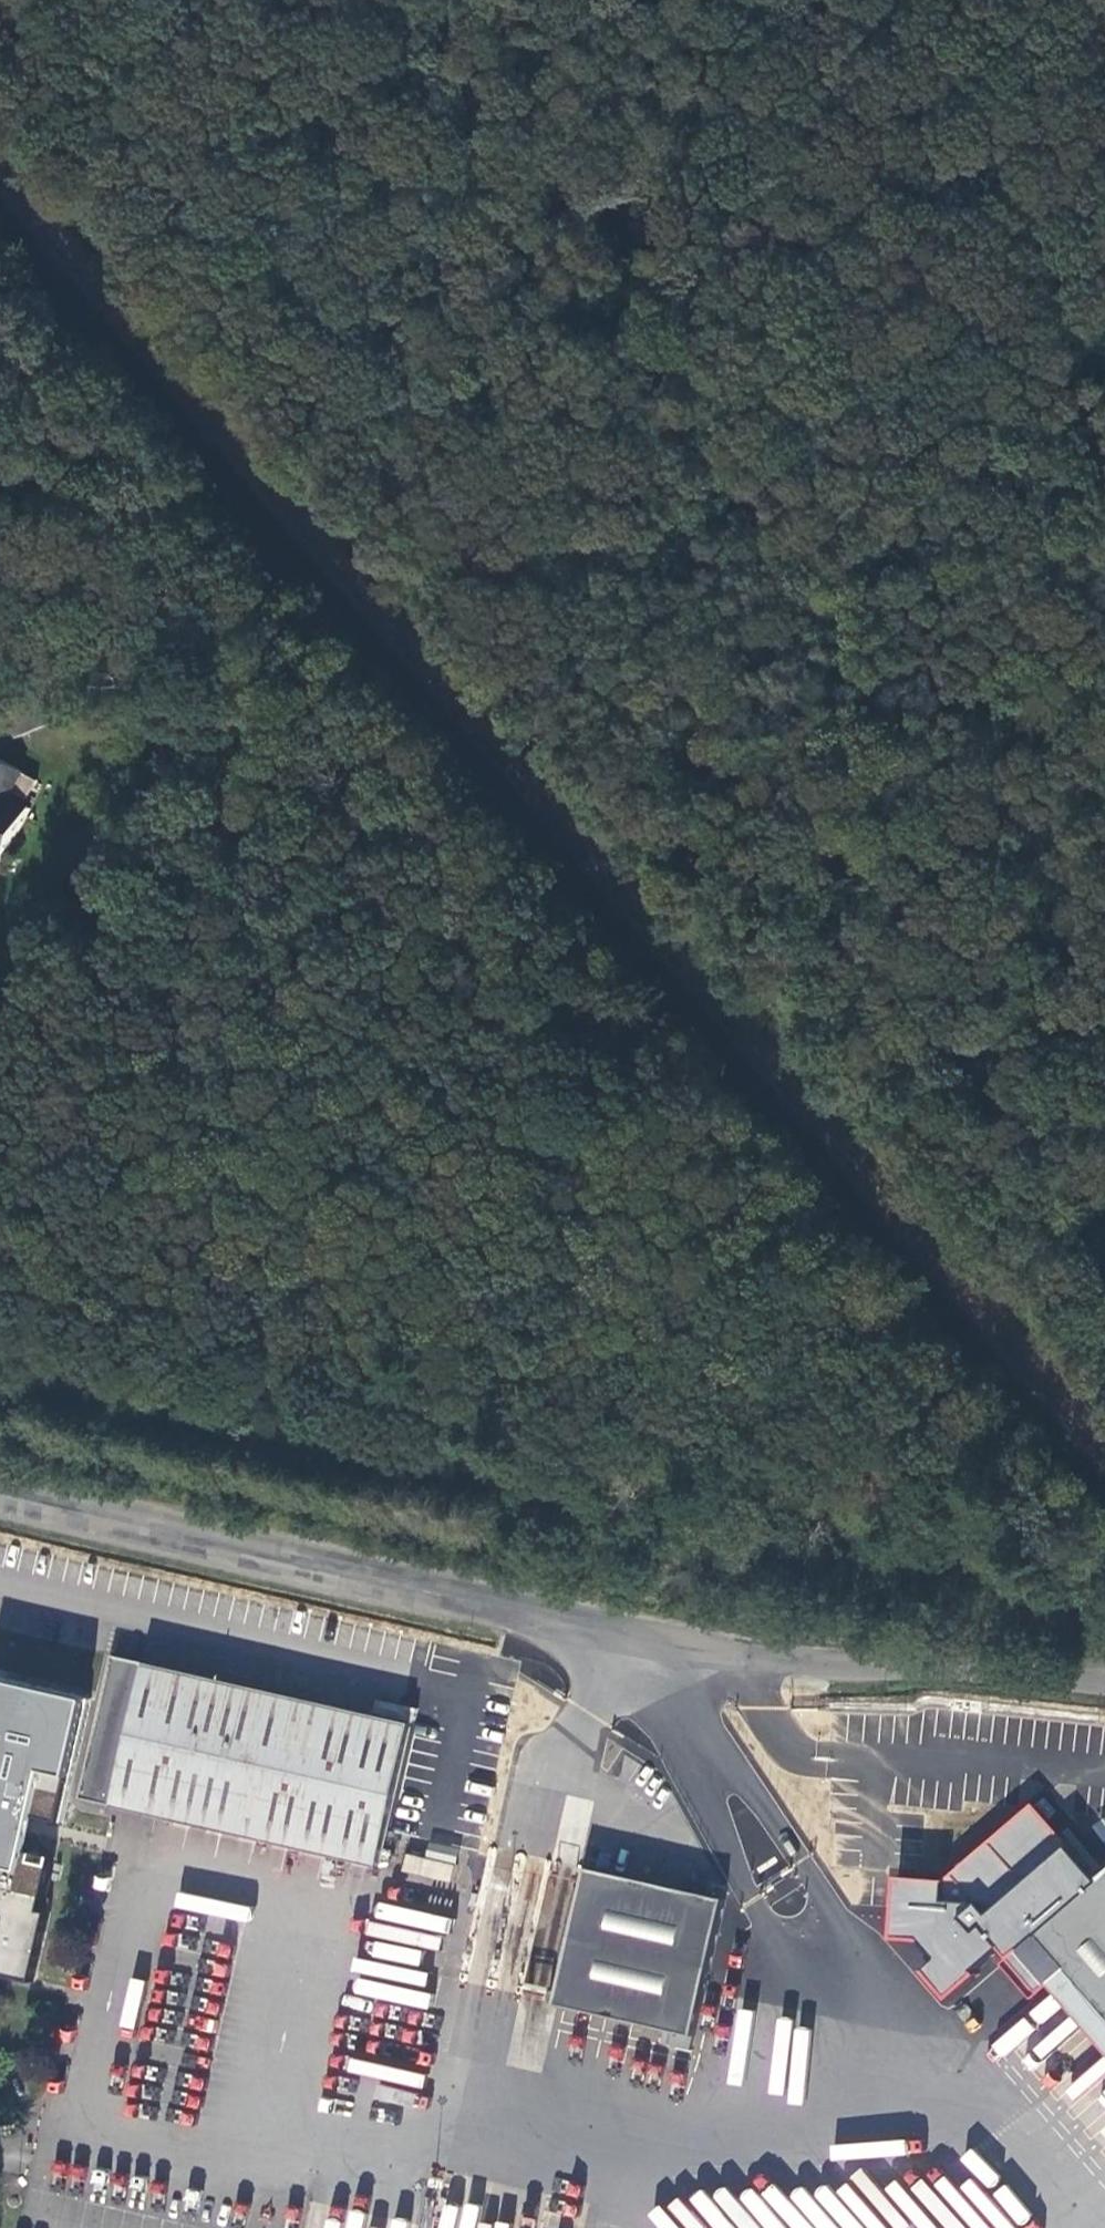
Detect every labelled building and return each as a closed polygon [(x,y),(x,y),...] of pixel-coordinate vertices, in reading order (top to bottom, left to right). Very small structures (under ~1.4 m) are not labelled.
[(32,809),(15,800),(19,794),(29,800),(40,783),(28,776),(31,772),(0,755),(0,862),(1,862),(32,809)] [(386,1866),(416,1726),(115,1657),(84,1800),(386,1866)] [(58,1820),(87,1697),(0,1675),(0,1727),(0,1729),(0,1855),(8,1857),(10,1848),(20,1811),(58,1820)] [(1038,1807),(946,1882),(951,1883),(951,1898),(987,1905),(995,1915),(1075,1849),(1038,1807)] [(55,1868),(36,1863),(37,1855),(10,1848),(8,1857),(0,1855),(0,1976),(37,1984),(53,1916),(46,1914),(55,1868)] [(1102,1882),(1075,1849),(995,1915),(987,1905),(951,1898),(951,1883),(946,1882),(902,1880),(897,1936),(925,1941),(941,1961),(929,1972),(951,1999),(981,1975),(979,1972),(1006,1949),(1015,1960),(1027,1951),(1043,1938),(1072,1972),(1104,2010),(1104,1879),(1102,1882)] [(698,2038),(729,1901),(592,1870),(560,2008),(698,2038)] [(1057,1985),(1072,1972),(1043,1938),(1027,1951),(1057,1985)] [(1036,2002),(1057,1985),(1027,1951),(1015,1960),(1006,1967),(1036,2002)] [(1072,1972),(1057,1985),(1104,2042),(1104,2010),(1072,1972)]
